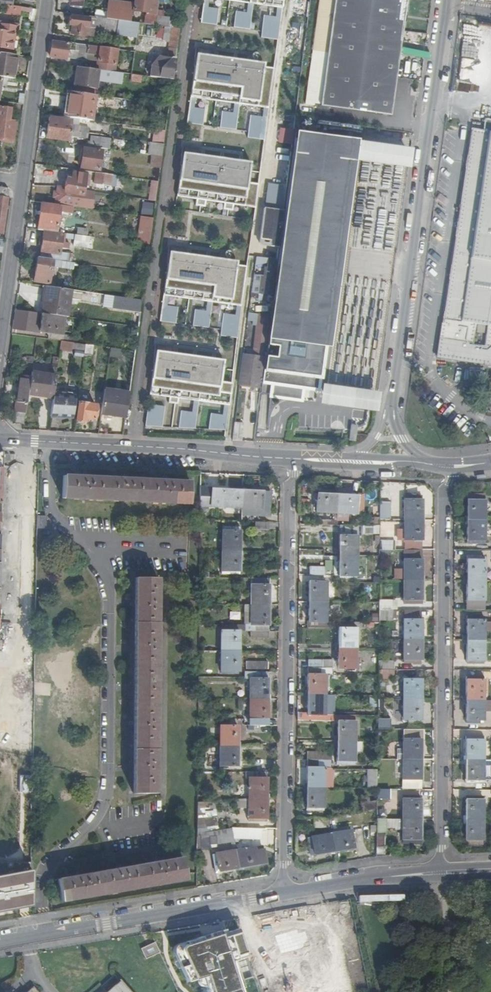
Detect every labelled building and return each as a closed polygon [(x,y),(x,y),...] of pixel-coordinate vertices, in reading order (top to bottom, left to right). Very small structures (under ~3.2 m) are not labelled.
[(70,15),(72,15),(81,16),(84,0),(69,0),(72,1),(70,15)] [(131,11),(133,0),(131,0),(115,0),(114,9),(127,11),(131,11)] [(159,0),(136,0),(134,12),(147,14),(147,17),(146,17),(145,25),(155,26),(157,11),(159,0)] [(284,0),(204,0),(201,25),(217,27),(219,11),(208,10),(209,0),(249,5),(247,15),(236,14),(234,30),(250,32),(253,6),(278,9),(277,19),(264,17),(261,39),(279,42),(284,0)] [(314,106),(391,117),(407,0),(319,0),(312,52),(321,54),(314,106)] [(95,18),(106,19),(108,6),(97,4),(95,18)] [(31,13),(31,10),(22,9),(12,7),(7,6),(6,14),(20,17),(21,12),(31,13)] [(155,26),(169,28),(170,18),(164,18),(165,12),(157,11),(155,26)] [(81,16),(72,15),(70,26),(73,27),(71,35),(90,37),(91,31),(88,30),(88,29),(90,17),(81,16)] [(117,34),(119,21),(106,19),(95,18),(94,29),(94,31),(117,34)] [(0,33),(0,49),(12,51),(16,28),(2,26),(1,33),(0,33)] [(53,41),(50,57),(67,60),(68,51),(87,54),(88,46),(53,41)] [(101,48),(97,70),(114,73),(118,50),(101,48)] [(172,50),(163,48),(161,58),(171,60),(172,50)] [(14,80),(17,56),(0,54),(0,78),(1,78),(14,80)] [(264,148),(274,77),(211,69),(212,59),(199,57),(198,67),(195,66),(191,101),(187,132),(203,134),(205,118),(194,117),(195,107),(234,112),(233,122),(222,120),(220,136),(236,138),(239,113),(264,116),(262,126),(250,124),(247,146),(264,148)] [(473,79),(473,59),(459,60),(460,80),(473,79)] [(173,80),(176,60),(172,60),(162,70),(160,79),(173,80)] [(97,70),(77,67),(74,86),(97,89),(98,81),(123,84),(124,74),(114,73),(97,70)] [(130,82),(140,83),(141,76),(131,74),(130,82)] [(73,93),(96,96),(97,89),(74,86),(73,93)] [(69,92),(65,118),(92,121),(96,96),(73,93),(69,92)] [(138,104),(138,102),(117,99),(115,108),(135,110),(136,104),(138,104)] [(312,107),(300,105),(299,118),(311,120),(312,107)] [(0,108),(0,140),(13,142),(16,123),(10,122),(12,110),(0,108)] [(48,128),(73,132),(74,129),(70,129),(71,121),(50,119),(48,128)] [(490,366),(490,121),(486,120),(484,120),(483,131),(471,129),(462,195),(438,359),(449,360),(490,366)] [(73,134),(73,132),(48,128),(47,139),(69,142),(70,134),(73,134)] [(163,143),(165,131),(153,129),(151,141),(163,143)] [(91,148),(105,150),(106,140),(92,138),(91,148)] [(350,147),(294,139),(290,172),(289,178),(288,185),(278,261),(275,283),(276,283),(331,290),(350,147)] [(150,142),(147,167),(160,169),(163,144),(150,142)] [(103,152),(84,149),(81,169),(100,172),(103,152)] [(255,215),(258,192),(247,191),(250,174),(197,167),(199,157),(186,155),(184,165),(182,165),(177,205),(196,207),(195,214),(205,215),(206,209),(224,212),(223,218),(233,219),(234,212),(255,215)] [(85,175),(75,174),(74,173),(73,180),(69,180),(67,188),(58,187),(57,192),(56,198),(56,203),(82,207),(82,208),(92,210),(92,208),(94,208),(95,204),(93,203),(94,193),(84,192),(85,187),(88,187),(89,180),(86,180),(86,176),(87,175),(85,175)] [(115,188),(117,177),(96,174),(94,185),(115,188)] [(117,177),(115,188),(122,189),(124,177),(117,177)] [(159,182),(153,181),(150,201),(156,202),(159,182)] [(9,191),(8,189),(0,188),(0,235),(2,235),(9,191)] [(42,204),(39,231),(57,233),(61,207),(42,204)] [(154,219),(143,217),(139,245),(150,246),(154,219)] [(72,263),(73,255),(61,253),(63,234),(45,232),(41,258),(72,263)] [(74,247),(88,250),(90,238),(75,236),(74,247)] [(239,339),(248,274),(184,265),(185,255),(172,254),(171,263),(169,263),(160,329),(177,331),(179,315),(168,314),(169,304),(209,309),(208,319),(196,317),(194,333),(210,335),(214,310),(238,313),(237,323),(225,321),(223,337),(239,339)] [(41,258),(39,258),(35,283),(49,285),(52,267),(71,269),(72,263),(41,258)] [(319,391),(327,327),(320,327),(321,316),(328,317),(332,290),(331,290),(276,283),(267,356),(264,382),(279,384),(278,397),(272,396),(272,398),(288,400),(289,387),(303,389),(319,391)] [(46,287),(42,314),(43,314),(65,317),(68,318),(72,291),(46,287)] [(113,309),(141,313),(143,301),(115,297),(113,309)] [(65,317),(43,314),(42,322),(35,322),(36,315),(20,313),(17,330),(40,333),(40,329),(63,332),(65,317)] [(227,431),(233,384),(221,383),(224,365),(171,358),(173,348),(160,346),(158,356),(156,356),(151,396),(170,399),(169,405),(179,406),(180,400),(195,402),(193,414),(182,412),(180,429),(196,430),(200,403),(226,406),(224,416),(212,415),(210,431),(227,431)] [(118,358),(119,349),(110,349),(109,358),(118,358)] [(244,355),(243,365),(264,368),(266,358),(252,356),(244,355)] [(31,377),(28,396),(54,399),(54,395),(60,358),(54,358),(51,376),(32,373),(31,377)] [(13,375),(21,376),(31,377),(32,373),(33,364),(15,361),(13,375)] [(334,394),(366,396),(366,390),(360,390),(361,377),(366,378),(367,366),(351,364),(351,374),(336,373),(334,394)] [(264,368),(243,365),(240,385),(260,388),(261,378),(263,378),(264,368)] [(16,423),(24,425),(28,396),(31,377),(21,376),(16,410),(18,413),(16,423)] [(279,384),(264,382),(262,394),(265,395),(272,396),(278,397),(279,384)] [(289,387),(288,400),(302,401),(303,389),(289,387)] [(54,399),(51,418),(74,419),(74,407),(76,391),(72,391),(71,398),(61,396),(62,389),(58,389),(57,396),(54,395),(54,399)] [(105,391),(102,414),(127,418),(130,394),(105,391)] [(97,406),(79,404),(77,421),(78,421),(78,423),(83,424),(85,422),(86,422),(86,419),(95,421),(97,406)] [(162,428),(163,406),(146,405),(145,427),(162,428)] [(234,422),(232,440),(241,441),(243,423),(234,422)] [(7,450),(4,628),(0,639),(0,749),(33,756),(35,450),(7,450)] [(190,505),(191,483),(171,482),(172,480),(167,476),(163,482),(132,480),(131,478),(127,475),(124,480),(92,478),(92,477),(87,473),(84,478),(65,477),(64,499),(190,505)] [(243,509),(244,491),(215,489),(214,507),(243,509)] [(271,493),(244,491),(243,509),(242,522),(257,523),(259,523),(259,517),(270,517),(271,493)] [(338,514),(339,496),(319,495),(318,512),(338,514)] [(358,497),(339,496),(338,514),(357,515),(358,497)] [(469,496),(468,521),(486,521),(486,502),(476,501),(476,496),(469,496)] [(406,521),(423,521),(423,501),(423,498),(406,498),(406,521)] [(393,505),(381,505),(381,521),(393,521),(393,505)] [(47,517),(39,517),(38,530),(47,530),(47,517)] [(423,541),(423,521),(406,521),(406,541),(423,541)] [(486,521),(468,521),(468,546),(485,546),(486,521)] [(381,535),(381,527),(363,527),(363,526),(341,525),(341,557),(358,557),(358,537),(363,537),(363,535),(381,535)] [(224,552),(241,552),(242,528),(224,527),(224,552)] [(381,542),(381,550),(396,551),(396,542),(381,542)] [(423,581),(423,551),(406,551),(405,581),(423,581)] [(241,574),(241,552),(224,552),(224,574),(241,574)] [(358,557),(341,557),(340,577),(358,577),(358,557)] [(466,581),(468,581),(486,581),(486,560),(478,559),(478,558),(468,558),(468,577),(466,577),(466,581)] [(325,576),(325,568),(310,568),(310,576),(325,576)] [(157,795),(159,579),(137,579),(135,795),(157,795)] [(270,606),(270,580),(253,580),(252,606),(270,606)] [(423,604),(423,581),(405,581),(406,604),(423,604)] [(486,581),(468,581),(466,581),(465,585),(468,585),(468,604),(477,604),(478,603),(485,603),(486,581)] [(311,583),(310,603),(328,603),(328,583),(311,583)] [(395,601),(380,601),(380,603),(380,610),(395,610),(395,601)] [(328,603),(310,603),(310,629),(333,629),(334,623),(328,623),(328,603)] [(477,604),(468,604),(468,611),(485,611),(485,603),(478,603),(477,604)] [(252,632),(270,633),(270,606),(252,606),(246,606),(246,627),(246,632),(252,632)] [(395,622),(395,610),(380,610),(380,622),(395,622)] [(468,641),(485,641),(485,632),(490,633),(490,623),(485,623),(485,619),(477,619),(477,618),(468,618),(468,641)] [(405,640),(423,640),(423,621),(405,621),(405,640)] [(340,630),(340,649),(357,649),(357,630),(340,630)] [(223,652),(240,652),(240,632),(223,632),(223,652)] [(422,665),(423,640),(405,640),(405,664),(415,664),(415,665),(422,665)] [(485,641),(468,641),(467,664),(485,664),(485,641)] [(357,649),(340,649),(339,670),(357,670),(357,649)] [(240,672),(240,652),(223,652),(222,672),(240,672)] [(323,669),(309,669),(309,696),(326,696),(327,669),(323,669)] [(380,670),(380,676),(380,679),(395,679),(395,670),(380,670)] [(251,700),(269,700),(269,674),(246,673),(246,680),(252,681),(251,700)] [(468,677),(467,701),(489,701),(489,692),(485,692),(485,677),(468,677)] [(405,700),(422,700),(423,681),(405,681),(405,700)] [(326,696),(309,696),(308,722),(332,722),(333,715),(326,715),(326,696)] [(268,720),(269,700),(251,700),(251,720),(268,720)] [(422,724),(422,700),(405,700),(405,723),(413,724),(422,724)] [(467,701),(467,721),(485,721),(485,712),(490,712),(490,701),(489,701),(467,701)] [(339,722),(339,742),(356,742),(356,725),(356,715),(333,715),(332,722),(339,722)] [(221,747),(239,747),(239,727),(222,727),(221,747)] [(405,760),(422,760),(422,741),(425,741),(425,730),(405,730),(405,760)] [(467,737),(467,760),(484,760),(484,737),(467,737)] [(356,742),(339,742),(338,763),(356,763),(356,742)] [(239,767),(239,747),(221,747),(221,767),(239,767)] [(404,790),(422,790),(422,760),(405,760),(404,790)] [(484,760),(467,760),(467,786),(473,786),(473,784),(484,784),(484,760)] [(309,761),(308,761),(308,788),(326,789),(333,789),(333,770),(332,770),(332,761),(309,761)] [(371,771),(371,789),(379,789),(379,770),(371,771)] [(250,800),(267,799),(268,774),(250,774),(250,800)] [(326,789),(308,788),(308,811),(325,811),(326,789)] [(404,819),(422,820),(422,801),(421,801),(421,797),(404,797),(404,819)] [(467,798),(467,820),(484,820),(484,799),(467,798)] [(267,822),(267,799),(250,800),(250,808),(249,822),(267,822)] [(250,808),(250,800),(239,800),(238,808),(250,808)] [(199,803),(198,829),(219,827),(215,802),(199,803)] [(362,805),(363,813),(378,811),(378,802),(362,805)] [(329,819),(315,819),(315,827),(331,827),(329,819)] [(378,819),(378,836),(386,836),(386,828),(404,828),(404,840),(422,841),(422,820),(404,819),(378,819)] [(484,820),(467,820),(467,841),(484,841),(484,820)] [(203,834),(202,850),(212,850),(212,846),(218,846),(234,843),(234,840),(232,829),(203,834)] [(262,841),(262,830),(232,829),(234,840),(262,841)] [(332,835),(335,853),(355,849),(352,832),(332,835)] [(312,857),(335,853),(332,835),(310,839),(312,850),(311,850),(312,857)] [(236,852),(239,869),(267,864),(265,851),(257,852),(256,848),(254,849),(253,846),(247,846),(246,845),(235,847),(236,852)] [(216,873),(239,869),(236,852),(213,856),(216,873)] [(77,877),(58,880),(59,885),(58,885),(59,887),(60,887),(62,902),(187,881),(183,859),(164,862),(164,861),(159,858),(156,864),(124,869),(124,868),(119,866),(117,870),(85,876),(85,874),(79,872),(77,877)] [(31,906),(30,869),(0,874),(0,912),(31,906)] [(282,913),(291,971),(311,968),(311,962),(321,961),(320,954),(336,951),(333,938),(353,934),(350,911),(313,917),(315,926),(301,928),(298,910),(282,913)] [(244,981),(256,977),(242,928),(174,946),(187,983),(197,981),(200,987),(208,987),(210,991),(247,991),(244,981)] [(255,945),(258,969),(283,966),(280,942),(255,945)] [(161,955),(155,944),(141,950),(147,962),(161,955)] [(120,982),(119,983),(120,984),(111,991),(130,991),(120,982)]
